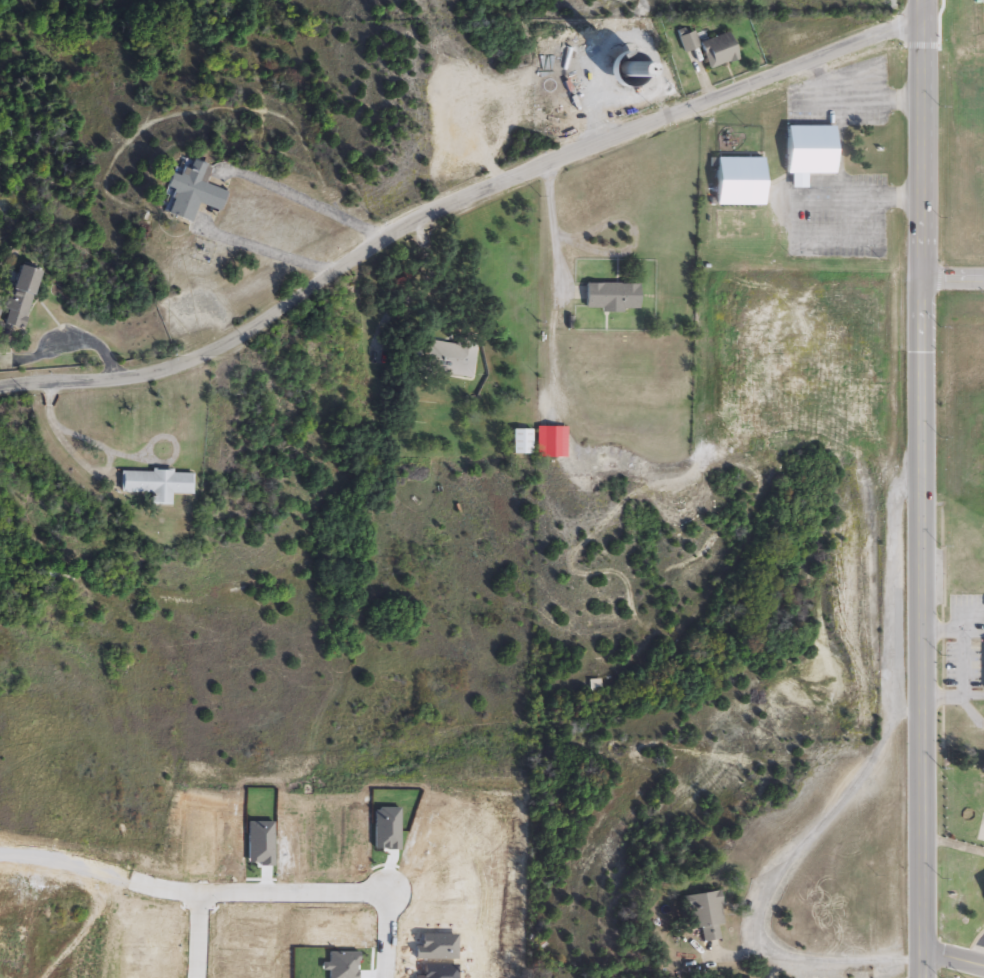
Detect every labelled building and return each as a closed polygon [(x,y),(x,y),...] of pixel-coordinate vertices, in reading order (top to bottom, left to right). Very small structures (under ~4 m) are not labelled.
[(739,61),(708,70),(702,49),(684,54),(679,39),(705,31),(708,41),(731,34),(739,61)] [(835,129),(835,175),(806,175),(806,189),(791,189),(791,175),(784,175),(784,128),(835,129)] [(714,160),(761,160),(761,206),(714,206),(714,160)] [(166,215),(173,200),(166,197),(180,166),(190,170),(193,162),(213,170),(207,184),(219,189),(228,193),(219,214),(210,210),(201,206),(192,226),(166,215)] [(22,330),(0,324),(0,317),(16,266),(40,273),(22,330)] [(639,312),(585,312),(585,285),(639,285),(639,312)] [(474,379),(420,369),(426,339),(458,345),(460,337),(481,341),(474,379)] [(538,428),(568,428),(568,458),(538,458),(538,428)] [(533,455),(511,455),(511,431),(533,431),(533,455)] [(152,495),(118,494),(119,471),(194,474),(193,495),(171,494),(171,506),(151,505),(152,495)] [(684,898),(721,893),(728,940),(690,945),(684,898)]
